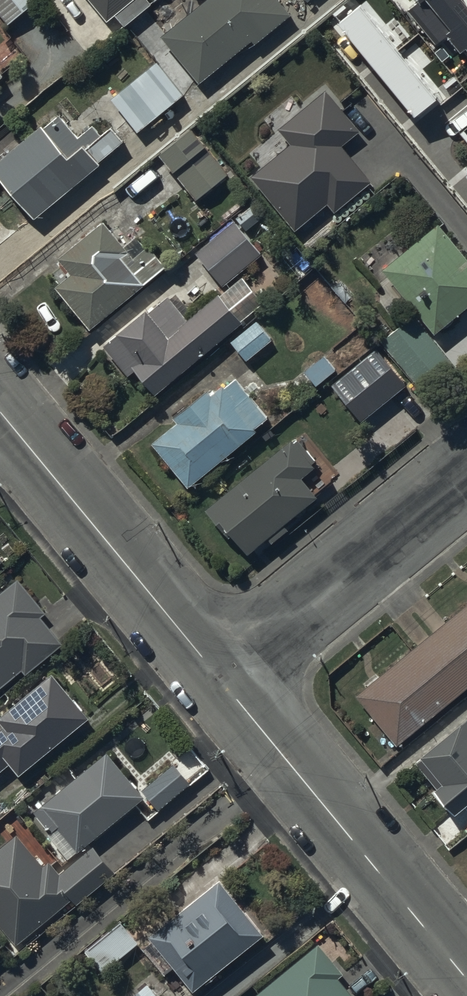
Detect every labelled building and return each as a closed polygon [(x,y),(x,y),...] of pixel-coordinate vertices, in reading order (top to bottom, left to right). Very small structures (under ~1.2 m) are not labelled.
[(9,24),(39,0),(0,0),(0,13),(9,24)] [(108,23),(136,0),(90,0),(108,23)] [(162,40),(200,87),(251,45),(255,49),(293,18),(279,0),(212,0),(162,40)] [(360,0),(355,0),(336,15),(406,102),(428,83),(360,0)] [(456,0),(419,0),(406,10),(446,62),(463,49),(466,54),(466,14),(456,0)] [(155,60),(111,96),(138,128),(181,92),(155,60)] [(257,173),(296,220),(325,197),(332,206),(366,179),(336,141),(354,127),(325,91),(282,125),(295,142),(257,173)] [(0,158),(0,176),(34,215),(100,162),(97,159),(123,139),(111,126),(100,133),(93,124),(80,135),(60,112),(44,126),(41,123),(0,158)] [(194,127),(161,154),(198,200),(232,173),(194,127)] [(102,220),(62,253),(76,270),(57,285),(88,322),(163,261),(148,243),(132,257),(102,220)] [(237,220),(196,253),(223,286),(264,252),(237,220)] [(387,266),(435,323),(466,297),(466,260),(437,224),(387,266)] [(183,320),(165,299),(107,347),(126,370),(134,364),(153,388),(240,317),(219,290),(183,320)] [(413,317),(387,338),(426,386),(452,365),(413,317)] [(258,325),(233,345),(248,363),(273,343),(258,325)] [(378,348),(334,384),(362,420),(407,384),(378,348)] [(180,420),(156,439),(188,480),(253,428),(251,426),(264,415),(234,378),(223,387),(221,385),(210,394),(206,388),(175,413),(180,420)] [(232,528),(247,547),(314,494),(298,474),(311,464),(308,460),(311,458),(297,441),(293,443),(291,440),(208,507),(228,532),(232,528)] [(21,668),(25,673),(63,641),(40,614),(45,610),(17,576),(0,590),(0,685),(21,668)] [(396,743),(466,686),(466,601),(355,693),(396,743)] [(51,670),(0,714),(0,769),(10,761),(20,772),(89,714),(51,670)] [(417,760),(438,785),(434,789),(455,814),(466,804),(466,716),(417,760)] [(144,794),(107,751),(36,812),(51,830),(48,832),(68,855),(76,848),(78,850),(144,794)] [(175,762),(142,788),(158,808),(190,782),(175,762)] [(0,844),(0,923),(17,943),(71,897),(76,903),(115,869),(93,843),(60,871),(49,859),(43,863),(16,831),(0,844)] [(174,963),(193,987),(264,930),(220,875),(149,932),(154,938),(143,948),(162,973),(174,963)] [(118,920),(84,950),(102,970),(136,940),(118,920)] [(338,976),(343,971),(318,941),(254,994),(256,995),(355,995),(338,976)] [(131,995),(161,995),(149,981),(131,995)]
